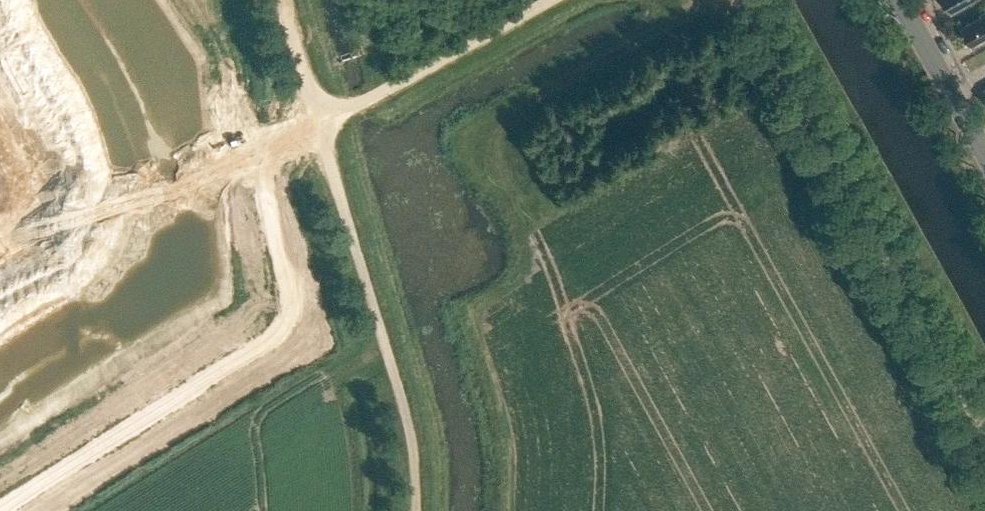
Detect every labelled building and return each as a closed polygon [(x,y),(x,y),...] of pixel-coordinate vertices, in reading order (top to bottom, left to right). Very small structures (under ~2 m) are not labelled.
[(953,11),(972,0),(946,0),(953,11)] [(973,43),(984,36),(984,12),(981,14),(982,15),(964,26),(973,43)]
